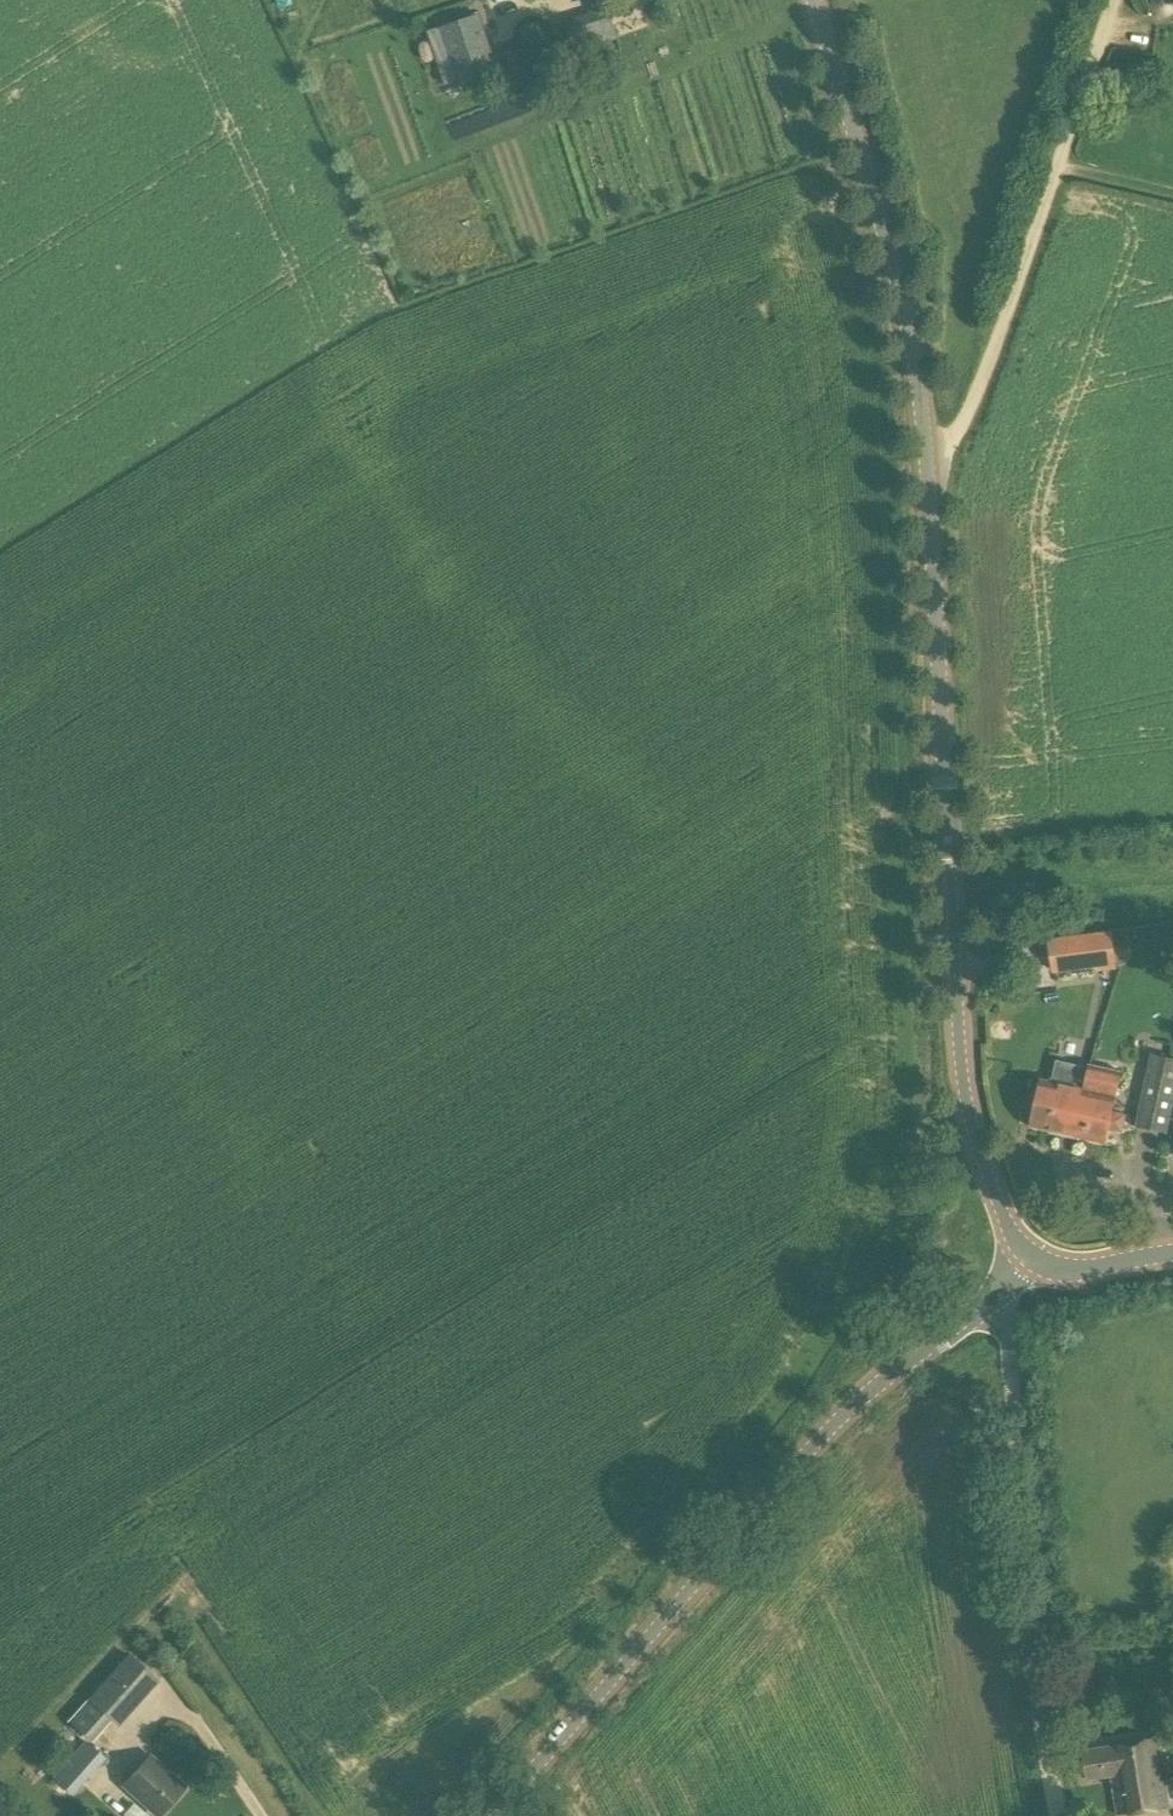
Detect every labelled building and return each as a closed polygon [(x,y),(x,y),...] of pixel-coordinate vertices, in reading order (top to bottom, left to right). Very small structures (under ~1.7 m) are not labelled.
[(1164,19),(1166,18),(1168,18),(1170,16),(1172,15),(1172,14),(1172,0),(1151,0),(1150,2),(1149,6),(1150,8),(1151,11),(1152,13),(1154,15),(1156,17),(1158,18),(1161,18),(1164,19)] [(576,58),(591,54),(589,46),(617,38),(609,8),(565,22),(576,58)] [(481,9),(442,23),(461,75),(500,61),(481,9)] [(1116,969),(1111,930),(1047,939),(1052,973),(1094,968),(1095,972),(1116,969)] [(1172,1100),(1172,1056),(1153,1051),(1137,1123),(1166,1129),(1172,1100)] [(1081,1082),(1085,1061),(1057,1055),(1053,1077),(1081,1082)] [(1091,1061),(1085,1091),(1075,1134),(1105,1140),(1108,1129),(1123,1133),(1127,1114),(1112,1111),(1121,1068),(1091,1061)] [(1075,1134),(1085,1091),(1042,1081),(1032,1124),(1075,1134)] [(118,1724),(157,1681),(128,1655),(69,1719),(91,1739),(111,1718),(118,1724)] [(1170,1804),(1160,1734),(1082,1745),(1088,1779),(1112,1775),(1117,1812),(1170,1804)] [(72,1795),(104,1759),(85,1741),(52,1777),(72,1795)] [(184,1788),(149,1755),(123,1784),(158,1815),(159,1815),(184,1788)]
